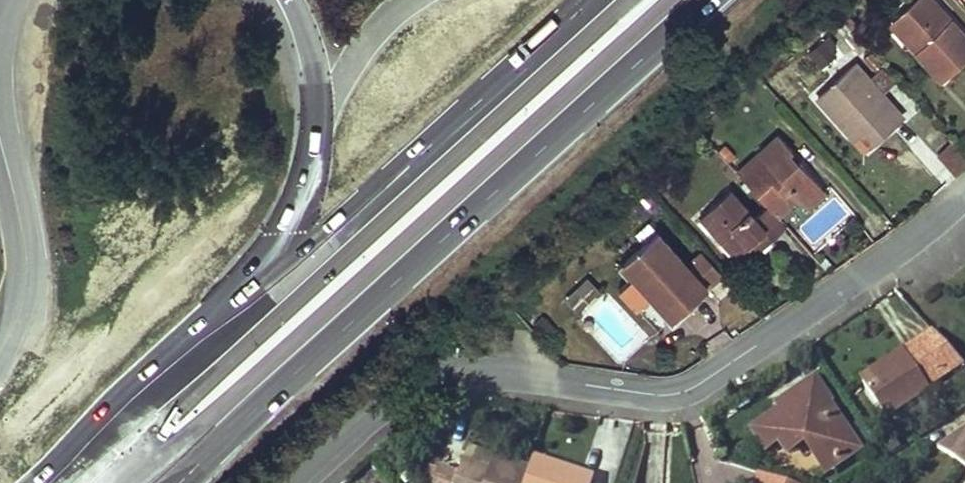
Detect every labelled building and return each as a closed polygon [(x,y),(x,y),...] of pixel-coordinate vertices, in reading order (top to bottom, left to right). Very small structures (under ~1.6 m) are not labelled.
[(964,60),(964,36),(932,0),(915,0),(895,18),(921,48),(916,52),(942,80),(964,60)] [(820,67),(839,47),(826,34),(807,54),(820,67)] [(866,125),(878,138),(902,115),(854,62),(818,95),(839,118),(843,115),(859,132),(866,125)] [(855,135),(859,132),(843,115),(839,118),(855,135)] [(870,145),(878,138),(866,125),(859,132),(870,145)] [(777,134),(736,171),(762,198),(777,185),(782,191),(789,185),(799,196),(803,201),(820,186),(797,161),(794,165),(785,156),(791,150),(777,134)] [(777,185),(762,198),(769,206),(777,215),(799,196),(789,185),(782,191),(777,185)] [(823,190),(820,186),(803,201),(807,206),(823,190)] [(771,240),(787,226),(777,215),(769,206),(755,218),(730,191),(701,218),(738,257),(752,243),(764,232),(771,240)] [(672,318),(707,288),(690,269),(657,232),(623,263),(638,280),(658,301),(672,318)] [(764,232),(752,243),(760,251),(771,240),(764,232)] [(690,269),(707,288),(722,275),(705,255),(690,269)] [(639,318),(658,301),(638,280),(620,296),(639,318)] [(579,289),(565,304),(577,314),(590,299),(579,289)] [(904,354),(862,383),(886,418),(929,389),(927,387),(940,379),(915,342),(901,350),(904,354)] [(824,470),(855,449),(827,407),(830,406),(815,382),(776,408),(780,416),(757,431),(768,448),(780,440),(789,453),(806,442),(824,470)] [(939,448),(964,464),(964,431),(939,448)] [(533,459),(527,476),(525,482),(592,482),(593,479),(533,459)] [(527,476),(491,464),(489,472),(462,463),(459,473),(440,467),(434,482),(525,482),(527,476)] [(761,474),(758,482),(768,482),(771,477),(761,474)]
